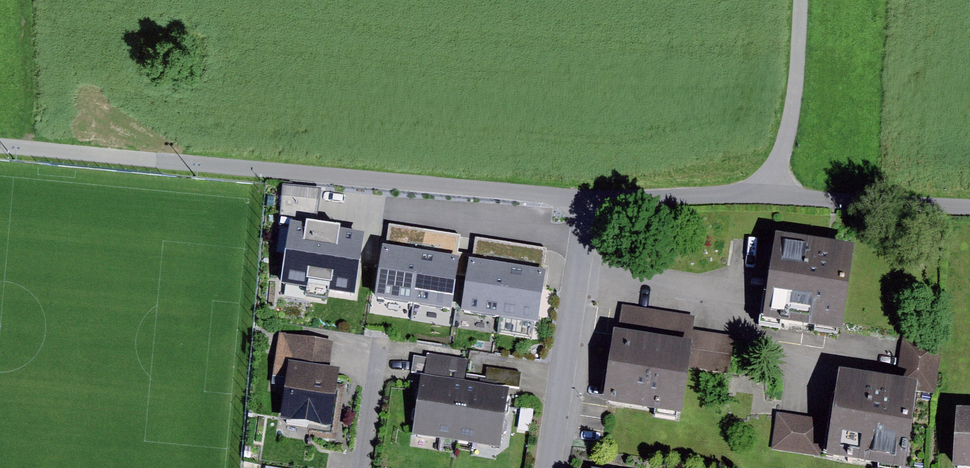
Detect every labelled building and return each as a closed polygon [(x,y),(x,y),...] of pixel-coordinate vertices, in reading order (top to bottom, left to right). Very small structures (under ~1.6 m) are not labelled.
[(356,276),(361,239),(339,236),(339,231),(300,225),(299,231),(291,230),(286,266),(356,276)] [(855,245),(775,233),(763,318),(842,330),(855,245)] [(420,257),(385,252),(378,299),(413,304),(420,257)] [(456,262),(420,257),(413,304),(449,309),(456,262)] [(471,265),(464,312),(498,317),(505,270),(471,265)] [(543,276),(505,270),(498,317),(536,322),(543,276)] [(623,305),(619,330),(693,341),(690,367),(714,370),(719,333),(692,329),(694,315),(623,305)] [(619,330),(614,329),(603,401),(683,413),(690,367),(693,341),(619,330)] [(330,367),(334,341),(289,334),(285,360),(288,360),(330,367)] [(943,343),(902,336),(895,378),(919,381),(936,384),(943,343)] [(426,357),(414,356),(411,372),(421,374),(413,433),(459,440),(468,380),(464,380),(468,359),(427,353),(426,357)] [(330,367),(288,360),(279,418),(331,425),(340,368),(330,367)] [(459,440),(500,446),(509,387),(519,389),(521,373),(487,368),(485,383),(468,380),(459,440)] [(895,378),(840,369),(827,455),(906,467),(919,381),(895,378)] [(969,467),(969,408),(957,407),(953,465),(969,467)] [(531,411),(519,409),(516,431),(528,432),(531,411)] [(820,423),(774,416),(768,455),(813,462),(820,423)]
